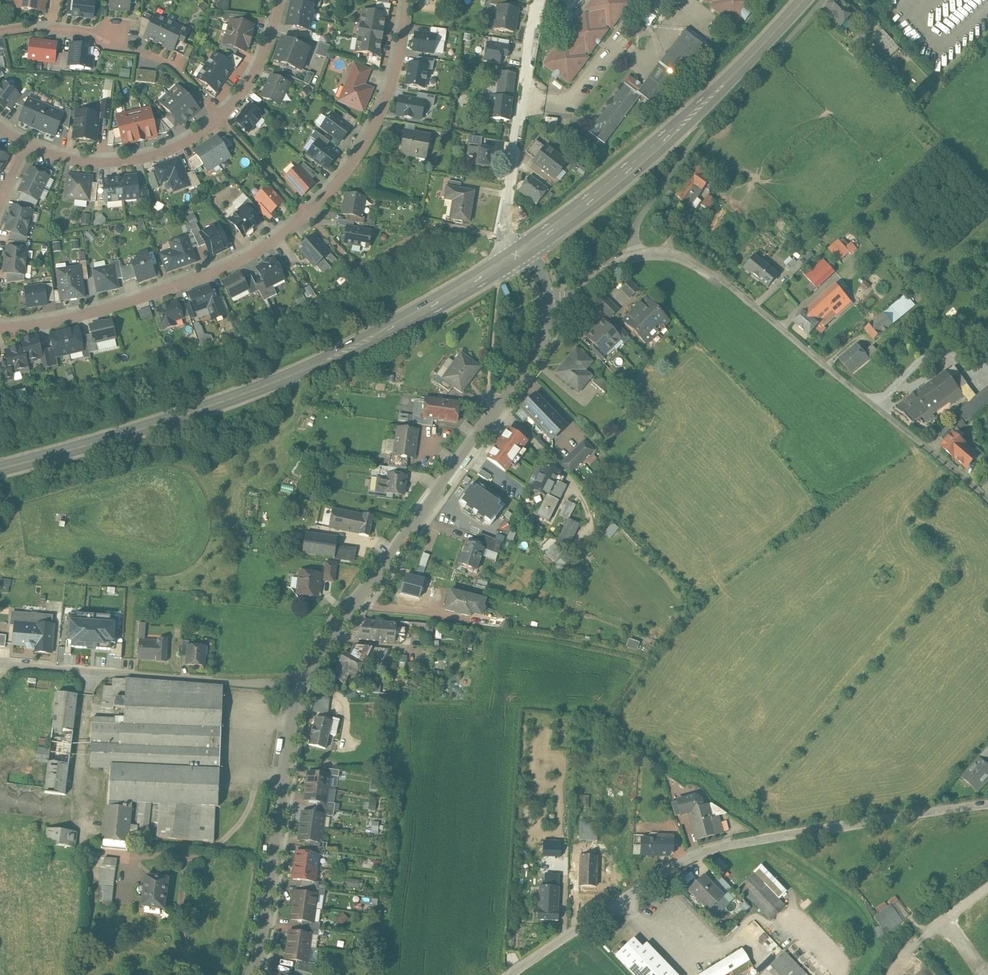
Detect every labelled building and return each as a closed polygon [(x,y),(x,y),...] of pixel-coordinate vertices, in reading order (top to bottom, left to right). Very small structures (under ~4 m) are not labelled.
[(16,8),(43,11),(45,0),(17,0),(16,8)] [(73,15),(73,16),(93,19),(95,1),(91,0),(75,0),(73,15)] [(109,9),(129,11),(130,3),(131,0),(110,0),(109,9)] [(217,7),(227,9),(229,0),(218,0),(217,7)] [(305,5),(312,6),(312,7),(318,8),(320,7),(322,0),(306,0),(305,5)] [(568,43),(563,39),(545,64),(555,72),(552,74),(557,78),(559,75),(569,83),(588,58),(583,55),(586,51),(589,54),(607,30),(604,27),(606,24),(611,28),(630,3),(626,0),(593,0),(587,9),(591,13),(589,16),(585,14),(567,37),(571,40),(568,43)] [(714,2),(711,6),(735,25),(741,17),(745,20),(752,12),(748,9),(754,1),(753,0),(712,0),(714,2)] [(845,0),(834,0),(825,9),(841,25),(856,11),(845,0)] [(305,5),(292,2),(291,3),(289,14),(312,19),(313,13),(311,13),(312,7),(312,6),(305,5)] [(377,2),(375,13),(386,15),(389,16),(391,4),(389,4),(377,2)] [(505,7),(498,5),(498,6),(494,29),(514,33),(518,9),(505,7)] [(375,13),(363,11),(356,51),(368,53),(379,55),(386,15),(375,13)] [(246,16),(229,14),(228,20),(231,21),(241,23),(241,22),(246,23),(246,16)] [(312,19),(289,14),(287,25),(287,26),(300,29),(307,31),(307,30),(309,24),(311,25),(312,19)] [(152,23),(145,38),(156,43),(166,21),(156,15),(152,23)] [(152,23),(141,17),(139,35),(145,38),(152,23)] [(189,31),(166,21),(156,43),(172,51),(177,41),(183,43),(189,31)] [(228,32),(249,38),(253,25),(246,23),(241,22),(241,23),(231,21),(228,32)] [(307,31),(300,29),(298,36),(311,40),(313,33),(311,31),(307,30),(307,31)] [(899,47),(883,30),(874,39),(890,56),(899,47)] [(415,31),(413,52),(435,54),(437,34),(415,31)] [(684,32),(660,63),(659,63),(678,78),(679,79),(680,78),(679,78),(704,47),(707,43),(693,31),(690,35),(684,31),(684,32)] [(249,38),(228,32),(224,43),(224,44),(234,47),(234,48),(238,49),(246,52),(249,38)] [(309,49),(283,39),(274,61),(300,71),(309,49)] [(56,44),(32,41),(30,59),(53,62),(54,54),(56,44)] [(183,43),(177,41),(172,51),(183,56),(188,45),(183,43)] [(234,47),(224,44),(224,43),(222,43),(219,48),(230,54),(235,56),(238,49),(234,48),(234,47)] [(330,46),(319,43),(315,55),(326,58),(330,46)] [(487,43),(484,61),(500,63),(501,56),(507,57),(509,46),(487,43)] [(87,46),(71,45),(70,54),(69,64),(92,67),(93,59),(86,58),(87,46)] [(188,45),(183,56),(188,59),(194,48),(188,45)] [(70,54),(63,53),(62,55),(61,69),(69,70),(69,64),(70,54)] [(379,55),(368,53),(366,63),(380,67),(382,55),(379,55)] [(62,55),(54,54),(53,62),(52,70),(60,71),(61,69),(62,55)] [(225,61),(215,54),(197,78),(207,85),(216,92),(216,91),(233,68),(234,67),(225,61)] [(235,56),(230,54),(225,61),(234,67),(233,68),(236,69),(242,60),(235,56)] [(408,63),(404,86),(425,89),(429,67),(408,63)] [(659,64),(648,78),(641,87),(637,92),(641,96),(655,107),(656,106),(655,106),(677,78),(678,78),(659,63),(659,64)] [(369,70),(355,64),(348,79),(363,85),(369,70)] [(145,71),(137,70),(136,82),(143,83),(145,71)] [(314,74),(308,72),(304,83),(309,85),(314,74)] [(515,74),(499,72),(496,98),(512,100),(515,74)] [(289,84),(272,75),(269,81),(286,89),(289,84)] [(625,84),(588,132),(588,131),(588,132),(604,145),(605,144),(604,144),(640,96),(641,97),(641,96),(637,92),(641,87),(629,77),(624,83),(625,83),(624,84),(625,84)] [(363,85),(348,79),(339,101),(363,111),(372,89),(363,85)] [(286,89),(269,81),(262,97),(279,105),(286,89)] [(4,82),(0,88),(0,105),(5,108),(6,107),(11,110),(16,104),(22,96),(4,82)] [(216,92),(207,85),(204,90),(215,98),(219,93),(216,91),(216,92)] [(187,97),(177,86),(159,102),(169,113),(179,123),(181,126),(199,110),(187,97)] [(32,93),(26,90),(22,96),(16,104),(25,108),(29,98),(30,98),(32,93)] [(201,103),(192,93),(187,97),(197,107),(201,103)] [(399,96),(396,117),(422,121),(425,101),(399,96)] [(496,98),(493,97),(490,118),(509,120),(512,100),(496,98)] [(30,98),(29,98),(25,108),(19,121),(37,129),(47,105),(30,98)] [(110,102),(103,101),(101,119),(108,120),(110,102)] [(269,114),(256,102),(252,107),(263,116),(262,116),(265,119),(269,114)] [(64,113),(47,105),(37,129),(55,136),(60,125),(65,113),(64,113)] [(249,105),(247,108),(246,108),(241,113),(242,114),(236,122),(242,127),(242,130),(245,132),(248,132),(252,126),(253,127),(262,116),(263,116),(252,107),(249,105)] [(150,108),(116,116),(120,130),(123,143),(123,145),(157,137),(156,135),(153,122),(150,108)] [(65,113),(60,125),(69,129),(71,111),(66,109),(64,113),(65,113)] [(99,114),(77,112),(74,139),(96,141),(99,114)] [(179,123),(169,113),(165,117),(166,118),(174,127),(179,123)] [(342,120),(334,114),(330,120),(328,119),(321,128),(340,142),(351,128),(342,120)] [(358,122),(347,114),(342,120),(351,128),(353,129),(358,122)] [(166,118),(153,122),(156,135),(169,132),(174,127),(166,118)] [(120,130),(109,132),(107,145),(113,146),(123,143),(120,130)] [(330,142),(315,131),(311,137),(317,142),(318,141),(326,147),(330,142)] [(421,135),(405,132),(405,131),(400,154),(416,157),(417,154),(426,156),(425,158),(426,159),(430,135),(421,134),(421,135)] [(482,137),(470,135),(468,143),(481,145),(482,137)] [(219,140),(216,137),(205,144),(219,164),(225,160),(226,160),(229,159),(230,155),(228,153),(226,152),(225,150),(219,140)] [(232,145),(224,137),(219,140),(225,150),(232,145)] [(536,140),(526,153),(535,160),(545,148),(536,140)] [(326,147),(318,141),(317,142),(308,155),(327,169),(337,156),(326,147)] [(0,144),(0,152),(5,155),(9,150),(0,144)] [(219,164),(205,144),(195,151),(197,155),(203,165),(205,167),(204,168),(206,171),(210,172),(212,170),(213,168),(219,164)] [(567,162),(546,146),(545,148),(535,160),(534,162),(554,178),(567,162)] [(478,157),(494,159),(496,150),(479,148),(468,147),(467,154),(478,155),(478,157)] [(0,152),(0,167),(2,168),(9,157),(5,155),(0,152)] [(197,155),(188,160),(194,171),(203,165),(197,155)] [(494,159),(478,157),(477,166),(493,168),(494,159)] [(180,159),(173,161),(172,162),(168,164),(167,163),(155,167),(161,183),(170,179),(174,191),(189,186),(185,175),(180,159)] [(317,175),(303,163),(299,167),(311,181),(317,175)] [(52,172),(36,164),(34,170),(49,177),(49,178),(50,178),(52,172)] [(587,171),(581,166),(577,171),(583,176),(587,171)] [(696,166),(674,196),(690,207),(702,190),(709,180),(702,174),(704,172),(696,166)] [(299,167),(298,167),(286,178),(302,196),(314,184),(311,181),(299,167)] [(34,170),(30,168),(24,180),(43,189),(49,178),(49,177),(34,170)] [(151,188),(157,187),(153,171),(147,173),(151,188)] [(200,185),(194,172),(185,175),(189,186),(190,189),(200,185)] [(92,177),(68,174),(66,198),(90,201),(91,183),(92,177)] [(137,175),(122,177),(122,179),(124,200),(139,199),(138,187),(137,175)] [(548,189),(530,176),(519,192),(537,204),(548,189)] [(122,179),(104,180),(104,185),(106,202),(124,200),(122,179)] [(43,189),(24,180),(19,191),(22,193),(38,201),(38,200),(43,189)] [(712,180),(706,189),(710,192),(716,183),(712,180)] [(461,183),(448,181),(447,187),(460,189),(461,183)] [(725,183),(719,191),(723,194),(729,186),(725,183)] [(104,185),(97,185),(95,202),(95,203),(106,202),(104,185)] [(147,186),(138,187),(139,199),(150,198),(147,186)] [(282,202),(268,187),(256,198),(265,209),(270,214),(273,211),(282,202)] [(447,187),(445,197),(455,198),(454,203),(453,203),(450,218),(468,221),(471,206),(469,206),(470,201),(472,202),(474,192),(460,189),(447,187)] [(347,191),(343,213),(362,216),(365,194),(347,191)] [(38,201),(22,193),(18,201),(36,206),(38,201),(38,200),(38,201)] [(236,207),(247,198),(243,193),(232,202),(236,207)] [(707,195),(701,205),(707,210),(714,200),(707,195)] [(257,208),(248,199),(242,204),(244,206),(245,206),(255,217),(260,212),(257,208)] [(36,206),(18,201),(17,207),(33,212),(34,213),(36,206)] [(261,204),(257,208),(260,212),(261,213),(265,209),(261,204)] [(17,207),(13,206),(9,218),(29,224),(33,212),(17,207)] [(244,206),(239,211),(236,211),(231,216),(230,218),(231,219),(229,220),(244,236),(245,235),(246,236),(249,237),(253,233),(253,230),(252,229),(260,222),(255,217),(245,206),(244,206)] [(270,214),(265,209),(261,213),(268,220),(275,214),(273,211),(270,214)] [(362,217),(347,215),(346,221),(354,222),(363,224),(365,217),(362,217)] [(90,218),(82,217),(81,224),(89,225),(90,218)] [(376,219),(368,217),(367,224),(374,226),(376,219)] [(29,224),(9,218),(6,231),(11,233),(26,237),(26,236),(29,224)] [(346,221),(337,219),(339,225),(347,227),(353,228),(354,222),(346,221)] [(201,233),(200,233),(205,244),(211,255),(229,247),(218,225),(201,233)] [(353,228),(347,227),(344,243),(368,247),(371,231),(353,228)] [(201,233),(198,228),(191,231),(199,247),(205,244),(200,233),(201,233)] [(26,237),(11,233),(8,241),(26,243),(28,237),(26,236),(26,237)] [(330,253),(313,235),(299,248),(315,266),(330,253)] [(173,250),(161,255),(167,271),(196,261),(187,236),(170,242),(173,250)] [(846,248),(838,239),(828,248),(839,261),(849,252),(846,248)] [(60,242),(53,243),(54,252),(61,251),(60,242)] [(851,243),(846,248),(849,252),(850,253),(856,249),(851,243)] [(8,247),(6,247),(5,260),(26,262),(27,249),(25,249),(8,247)] [(807,248),(802,252),(806,256),(811,251),(807,248)] [(288,250),(279,256),(279,257),(284,264),(293,258),(288,250)] [(806,256),(800,261),(804,265),(815,256),(811,251),(806,256)] [(147,252),(137,256),(139,261),(132,264),(136,278),(138,282),(155,276),(147,252)] [(777,275),(754,256),(744,268),(767,287),(777,275)] [(274,259),(270,261),(270,259),(268,259),(265,260),(264,262),(265,264),(257,268),(264,281),(267,287),(272,285),(284,279),(274,259)] [(26,262),(5,260),(4,273),(7,273),(25,275),(26,262)] [(119,260),(109,262),(110,266),(114,266),(117,279),(122,278),(121,268),(119,260)] [(793,260),(785,267),(789,271),(796,264),(793,260)] [(796,264),(789,271),(793,275),(804,265),(800,261),(800,260),(796,264)] [(824,260),(806,276),(817,288),(835,272),(824,260)] [(86,261),(79,262),(80,269),(81,269),(82,280),(88,279),(86,261)] [(132,264),(121,268),(122,278),(123,282),(136,278),(132,264)] [(76,269),(73,267),(66,268),(66,265),(56,266),(59,290),(61,300),(84,297),(82,280),(81,269),(80,269),(76,270),(76,269)] [(110,266),(93,270),(97,292),(118,288),(117,279),(114,266),(110,266)] [(25,275),(7,273),(6,283),(24,281),(25,275)] [(240,273),(222,282),(230,298),(248,290),(248,289),(243,279),(240,273)] [(256,285),(251,275),(243,279),(248,289),(248,290),(250,295),(259,291),(256,285)] [(267,287),(264,281),(256,285),(259,291),(264,301),(277,294),(272,285),(267,287)] [(638,289),(630,281),(621,289),(630,298),(638,289)] [(52,284),(43,285),(43,287),(44,286),(46,302),(54,300),(53,291),(52,284)] [(836,284),(806,311),(820,323),(820,322),(824,326),(835,316),(850,332),(863,320),(859,315),(861,313),(836,284)] [(309,285),(303,289),(307,294),(313,290),(309,285)] [(43,287),(25,289),(27,306),(46,303),(46,302),(44,286),(43,287)] [(208,286),(189,293),(196,311),(208,307),(213,319),(219,317),(213,300),(208,286)] [(59,290),(53,291),(54,300),(55,303),(61,302),(61,300),(59,290)] [(906,294),(884,313),(893,324),(909,310),(915,305),(906,294)] [(618,310),(605,297),(597,305),(610,318),(618,310)] [(220,298),(213,300),(219,317),(228,314),(220,298)] [(184,299),(177,302),(183,318),(182,318),(182,319),(190,316),(184,299)] [(668,321),(645,299),(635,310),(657,332),(668,321)] [(177,302),(170,304),(168,304),(165,305),(164,306),(157,309),(164,329),(175,325),(174,321),(182,318),(183,318),(177,302)] [(141,320),(152,316),(148,306),(137,310),(141,320)] [(657,332),(635,310),(624,321),(647,343),(657,332)] [(806,311),(805,310),(794,322),(810,335),(820,323),(806,311)] [(884,313),(865,329),(874,340),(893,324),(884,313)] [(115,338),(111,320),(90,325),(94,343),(115,338)] [(614,332),(602,320),(598,325),(599,325),(595,329),(613,347),(621,339),(614,332)] [(627,335),(619,327),(614,332),(621,339),(622,340),(627,335)] [(78,328),(64,331),(69,353),(82,350),(83,350),(81,341),(78,328)] [(613,347),(595,329),(592,333),(591,332),(586,336),(598,348),(605,355),(613,347)] [(64,331),(51,334),(53,347),(56,356),(69,353),(64,331)] [(37,336),(21,340),(23,346),(27,363),(32,362),(34,359),(41,357),(42,357),(40,350),(37,336)] [(87,339),(81,341),(83,350),(82,350),(84,358),(91,357),(87,339)] [(865,353),(857,344),(839,359),(851,374),(877,352),(872,346),(865,353)] [(23,346),(5,350),(8,361),(10,372),(11,372),(20,369),(21,372),(29,370),(27,363),(23,346)] [(56,356),(53,347),(48,348),(52,366),(58,364),(56,356)] [(48,348),(40,350),(42,357),(41,357),(44,368),(52,366),(48,348)] [(598,348),(593,353),(601,361),(606,356),(605,355),(598,348)] [(576,349),(569,358),(570,359),(558,374),(556,373),(565,381),(566,380),(579,391),(591,377),(583,370),(586,366),(581,362),(585,357),(576,349)] [(477,365),(461,353),(443,378),(453,386),(461,392),(468,384),(465,382),(477,365)] [(8,361),(1,363),(5,380),(13,378),(11,372),(10,372),(8,361)] [(959,372),(954,365),(946,371),(951,377),(959,372)] [(946,371),(897,407),(896,408),(914,423),(923,417),(927,423),(935,417),(930,411),(947,399),(951,405),(964,395),(951,377),(946,371)] [(610,386),(597,376),(590,384),(596,389),(598,387),(604,393),(610,386)] [(453,386),(443,378),(439,384),(449,392),(453,386)] [(535,394),(521,408),(529,417),(543,403),(535,394)] [(459,403),(421,398),(420,403),(419,405),(417,408),(414,416),(433,418),(433,419),(457,422),(459,403)] [(543,403),(529,417),(536,424),(551,410),(543,403)] [(551,410),(536,424),(544,432),(558,418),(551,410)] [(433,418),(414,416),(413,424),(432,426),(433,419),(433,418)] [(558,418),(544,432),(552,440),(566,426),(558,418)] [(961,419),(953,424),(957,430),(965,425),(961,419)] [(417,430),(398,428),(394,454),(394,455),(408,457),(413,457),(417,430)] [(950,428),(941,438),(946,442),(953,433),(955,432),(950,428)] [(508,429),(500,441),(499,440),(498,440),(494,445),(496,446),(487,459),(505,472),(527,442),(508,429)] [(953,433),(946,442),(942,447),(955,458),(967,468),(974,459),(978,463),(985,455),(977,448),(974,451),(966,445),(966,444),(953,433)] [(593,450),(584,441),(579,446),(588,455),(593,450)] [(588,455),(579,446),(575,450),(584,459),(588,455)] [(584,459),(575,450),(570,454),(579,464),(584,459)] [(408,457),(394,455),(394,454),(390,454),(388,467),(407,470),(408,457)] [(579,464),(570,454),(566,459),(575,468),(579,464)] [(575,468),(566,459),(561,463),(570,473),(575,468)] [(542,468),(536,466),(532,474),(538,477),(532,489),(546,496),(547,496),(557,476),(559,472),(544,464),(542,468)] [(397,469),(379,466),(378,475),(388,477),(389,474),(396,475),(397,469)] [(527,481),(513,471),(512,471),(510,471),(509,472),(504,478),(504,480),(504,481),(504,482),(505,482),(509,486),(504,493),(509,496),(518,502),(527,481)] [(396,475),(389,474),(388,477),(378,475),(376,492),(403,495),(406,476),(396,475)] [(557,476),(547,496),(546,496),(537,515),(549,521),(566,486),(558,482),(560,478),(557,476)] [(518,502),(509,496),(503,505),(512,511),(518,502)] [(489,498),(473,520),(484,528),(488,530),(488,529),(503,508),(489,498)] [(558,515),(568,519),(575,502),(565,498),(558,515)] [(364,515),(333,508),(331,519),(329,518),(328,521),(330,522),(329,527),(359,533),(359,535),(369,537),(373,516),(364,514),(364,515)] [(585,523),(574,518),(563,537),(573,545),(585,523)] [(611,537),(618,527),(612,522),(604,532),(611,537)] [(488,530),(484,528),(480,534),(493,539),(495,534),(488,529),(488,530)] [(305,533),(289,531),(286,551),(295,552),(295,553),(302,554),(305,533)] [(337,537),(305,533),(302,554),(334,558),(336,548),(337,537)] [(496,533),(495,539),(502,542),(504,535),(496,533)] [(493,539),(480,534),(477,542),(479,543),(477,546),(483,548),(483,549),(497,554),(501,543),(494,541),(495,539),(493,539)] [(477,546),(466,543),(458,564),(460,565),(458,570),(465,572),(466,569),(473,572),(474,570),(475,570),(483,549),(483,548),(477,546)] [(554,544),(545,553),(557,565),(562,560),(561,558),(565,554),(554,544)] [(355,550),(336,548),(334,558),(350,560),(355,550)] [(423,572),(429,554),(422,552),(416,570),(423,572)] [(570,560),(565,554),(561,558),(562,560),(557,565),(561,569),(563,567),(569,572),(574,567),(568,561),(570,560)] [(336,564),(327,563),(324,580),(333,581),(336,564)] [(576,568),(570,575),(575,579),(581,573),(576,568)] [(320,574),(300,571),(298,592),(300,595),(303,595),(306,593),(309,594),(311,596),(315,597),(317,594),(318,591),(317,590),(319,589),(320,584),(319,583),(320,574)] [(575,579),(574,581),(578,585),(585,577),(581,573),(575,579)] [(0,578),(0,590),(9,591),(11,579),(0,577),(0,578)] [(488,580),(480,577),(478,583),(487,586),(488,580)] [(485,600),(450,590),(445,609),(471,616),(472,612),(481,615),(485,600)] [(37,614),(32,614),(30,614),(16,613),(16,617),(11,616),(10,626),(10,625),(10,626),(14,627),(16,629),(14,641),(15,641),(14,645),(30,646),(32,648),(32,649),(36,650),(36,652),(51,654),(54,625),(52,625),(53,616),(39,615),(38,615),(37,614)] [(113,643),(113,621),(65,620),(64,640),(68,640),(68,648),(107,648),(107,643),(113,643)] [(396,623),(367,621),(355,639),(395,643),(395,635),(405,636),(405,628),(396,627),(396,623)] [(139,623),(126,622),(125,622),(124,622),(124,623),(124,630),(124,631),(122,659),(138,659),(139,639),(140,632),(140,630),(140,624),(141,624),(141,623),(139,623)] [(426,624),(413,623),(412,631),(425,633),(426,624)] [(627,638),(626,646),(637,648),(638,641),(627,638)] [(158,640),(139,639),(138,659),(156,660),(156,661),(166,662),(167,639),(158,639),(158,640)] [(189,645),(188,645),(187,655),(187,665),(204,666),(205,646),(189,645)] [(372,648),(356,646),(350,657),(362,664),(364,665),(372,648)] [(350,657),(344,653),(331,677),(344,684),(349,674),(355,677),(362,664),(350,657)] [(125,698),(126,679),(113,678),(112,686),(104,686),(102,707),(114,708),(114,707),(115,697),(125,698)] [(126,679),(125,698),(124,708),(124,717),(124,725),(115,725),(115,719),(92,718),(90,764),(111,765),(109,807),(106,807),(102,841),(101,849),(127,852),(129,837),(156,840),(156,837),(214,843),(227,687),(126,679)] [(77,696),(57,693),(50,750),(49,756),(48,762),(44,793),(65,796),(77,696)] [(329,698),(315,696),(310,711),(327,713),(329,698)] [(114,707),(124,708),(125,698),(115,697),(114,707)] [(124,717),(115,716),(115,719),(115,725),(124,725),(124,717)] [(332,722),(315,717),(309,745),(325,749),(329,734),(335,736),(339,720),(333,718),(332,722)] [(962,777),(978,792),(987,781),(987,766),(987,765),(987,764),(987,748),(962,777)] [(340,771),(322,768),(321,774),(330,775),(330,776),(339,777),(340,771)] [(321,774),(308,772),(306,786),(328,789),(330,776),(330,775),(321,774)] [(378,777),(371,776),(370,786),(377,787),(378,777)] [(328,789),(306,786),(304,800),(317,802),(326,803),(328,789)] [(5,790),(3,790),(0,791),(0,810),(1,811),(2,811),(3,812),(6,812),(9,811),(10,811),(12,809),(14,808),(15,806),(16,804),(16,803),(16,801),(16,799),(16,798),(16,797),(15,795),(14,794),(13,793),(12,792),(11,791),(9,790),(7,790),(5,790)] [(32,793),(30,793),(28,793),(26,793),(25,794),(24,794),(22,795),(21,796),(20,797),(19,798),(19,799),(18,800),(18,801),(18,802),(18,804),(18,806),(18,807),(19,810),(20,811),(21,812),(22,813),(24,814),(26,814),(29,815),(32,814),(34,813),(36,812),(37,811),(38,809),(39,808),(39,806),(39,805),(40,803),(39,802),(39,801),(39,799),(38,798),(36,796),(35,795),(34,794),(32,793)] [(592,795),(581,794),(580,806),(592,808),(592,795)] [(54,796),(52,796),(49,796),(47,797),(46,798),(45,799),(44,800),(43,801),(42,803),(41,805),(41,807),(41,809),(42,811),(42,812),(43,813),(44,814),(45,816),(47,816),(48,817),(51,818),(53,818),(54,818),(56,817),(58,816),(59,815),(60,814),(62,812),(62,811),(63,810),(63,809),(63,807),(63,805),(63,804),(62,802),(61,801),(60,799),(59,799),(58,798),(56,797),(54,796)] [(695,796),(676,801),(680,815),(689,812),(689,810),(703,806),(701,800),(695,796)] [(377,800),(369,799),(368,809),(375,810),(377,800)] [(676,801),(671,802),(675,816),(680,815),(676,801)] [(335,804),(326,803),(317,802),(316,807),(334,810),(335,804)] [(703,806),(689,810),(689,812),(697,840),(715,835),(710,818),(708,811),(707,805),(703,806)] [(334,810),(316,807),(316,814),(324,815),(333,816),(334,812),(334,810)] [(718,809),(708,811),(710,818),(718,816),(726,814),(718,809)] [(316,814),(303,812),(301,826),(322,829),(324,815),(316,814)] [(718,816),(710,818),(715,835),(723,832),(718,816)] [(592,822),(580,821),(580,828),(579,840),(597,841),(597,829),(592,829),(592,822)] [(322,829),(301,826),(299,840),(310,841),(320,843),(320,842),(322,829)] [(77,832),(46,829),(44,844),(75,847),(77,832)] [(648,835),(634,835),(633,855),(640,855),(641,839),(657,839),(657,835),(658,835),(658,833),(651,833),(648,835)] [(658,835),(657,835),(657,839),(641,839),(640,855),(670,856),(670,855),(673,854),(673,848),(670,848),(670,835),(658,835)] [(327,843),(320,842),(320,843),(310,841),(309,847),(325,849),(325,850),(326,850),(327,843)] [(325,849),(309,847),(308,846),(307,853),(319,855),(324,856),(325,850),(325,849)] [(307,853),(297,851),(295,865),(317,868),(319,855),(307,853)] [(598,856),(580,855),(579,886),(596,886),(598,856)] [(104,859),(103,867),(116,868),(117,860),(104,859)] [(558,862),(541,861),(539,885),(559,886),(562,873),(558,862)] [(317,868),(295,865),(293,879),(301,880),(315,882),(317,868)] [(785,892),(761,866),(753,873),(755,875),(778,899),(785,892)] [(101,867),(99,886),(102,886),(114,888),(116,868),(103,867),(101,867)] [(778,899),(755,875),(741,889),(770,919),(784,905),(778,899)] [(168,879),(146,876),(141,907),(164,910),(168,879)] [(711,884),(703,876),(688,890),(708,911),(712,907),(723,897),(711,884)] [(737,894),(720,876),(711,884),(723,897),(712,907),(716,912),(718,913),(733,898),(732,898),(737,894)] [(359,880),(348,879),(347,887),(358,888),(359,880)] [(315,882),(301,880),(300,886),(307,887),(318,889),(319,882),(315,882)] [(559,886),(539,885),(538,910),(537,910),(537,920),(558,921),(559,911),(558,911),(559,887),(559,886)] [(114,888),(102,886),(101,888),(100,901),(103,902),(112,903),(114,888)] [(318,889),(307,887),(306,893),(317,895),(324,896),(325,890),(318,889)] [(92,900),(100,901),(101,888),(93,888),(92,900)] [(306,893),(295,892),(293,905),(315,909),(317,895),(306,893)] [(315,909),(293,905),(291,919),(302,921),(313,922),(315,909)] [(890,905),(873,917),(880,926),(885,934),(903,922),(890,905)] [(349,919),(343,913),(336,920),(342,926),(349,919)] [(320,923),(313,922),(302,921),(302,927),(319,929),(320,923)] [(880,926),(874,927),(878,939),(885,934),(880,926)] [(319,929),(302,927),(301,933),(311,934),(311,935),(318,936),(319,929)] [(301,933),(289,931),(287,945),(309,948),(311,935),(311,934),(301,933)] [(632,940),(616,956),(624,965),(641,948),(632,940)] [(646,943),(641,948),(624,965),(634,974),(677,974),(646,943)] [(309,948),(287,945),(285,959),(297,961),(307,962),(309,948)] [(719,963),(726,974),(731,971),(733,974),(738,974),(753,966),(742,949),(719,963)] [(784,952),(770,966),(778,974),(806,974),(784,952)] [(307,962),(297,961),(296,969),(313,974),(315,963),(307,962)] [(700,974),(725,974),(726,974),(719,963),(700,974)]
